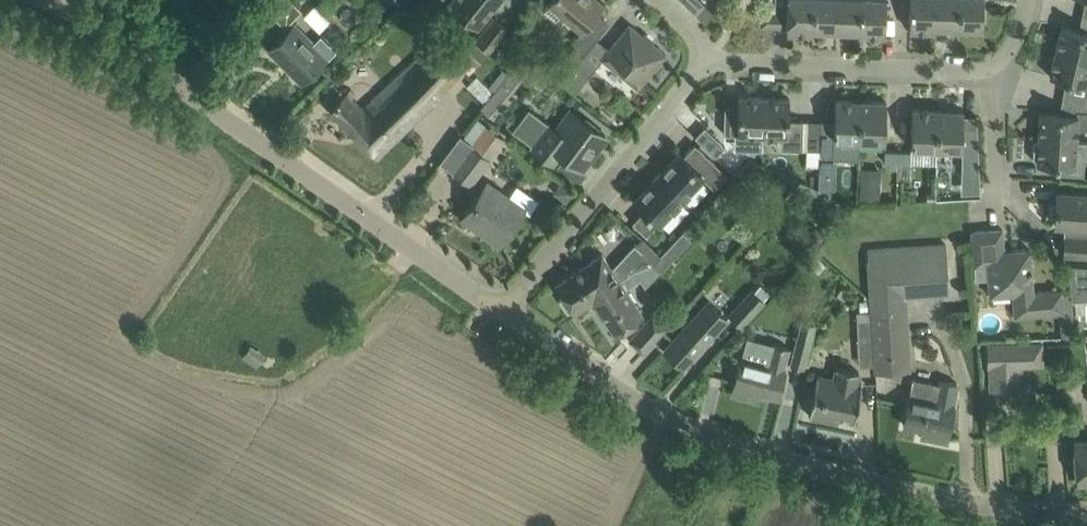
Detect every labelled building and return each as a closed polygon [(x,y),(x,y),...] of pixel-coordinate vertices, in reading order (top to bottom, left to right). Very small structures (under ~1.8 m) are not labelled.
[(401,9),(409,0),(391,0),(401,9)] [(406,11),(426,28),(440,12),(427,0),(416,0),(406,11)] [(477,26),(498,0),(446,0),(477,26)] [(583,30),(604,4),(599,0),(549,0),(542,8),(557,21),(562,15),(582,30),(572,43),(576,46),(569,55),(577,61),(595,40),(583,30)] [(695,13),(704,4),(701,0),(681,0),(695,13)] [(814,0),(774,0),(774,10),(774,11),(787,11),(786,32),(813,33),(813,29),(814,0)] [(838,0),(814,0),(813,29),(837,30),(838,0)] [(862,0),(838,0),(837,30),(858,30),(858,34),(860,34),(862,0)] [(860,34),(885,35),(886,0),(862,0),(860,34)] [(935,0),(910,0),(909,29),(935,30),(935,0)] [(959,0),(935,0),(935,30),(936,26),(958,27),(959,0)] [(958,27),(982,28),(983,0),(959,0),(958,27)] [(773,26),(774,11),(774,10),(761,10),(760,25),(773,26)] [(489,50),(507,28),(494,17),(476,39),(489,50)] [(314,44),(293,24),(268,49),(302,82),(334,50),(321,37),(314,44)] [(595,40),(577,61),(574,66),(588,77),(603,59),(621,74),(638,88),(665,54),(629,24),(609,49),(596,38),(595,40)] [(445,51),(469,74),(487,55),(455,25),(445,38),(452,44),(445,51)] [(1078,30),(1062,26),(1056,51),(1086,59),(1086,32),(1078,30)] [(362,109),(346,93),(330,110),(378,158),(462,74),(429,42),(362,109)] [(1056,51),(1049,76),(1086,85),(1086,59),(1056,51)] [(509,72),(480,108),(492,117),(521,81),(509,72)] [(476,76),(467,86),(482,102),(492,92),(476,76)] [(738,113),(725,112),(724,133),(763,135),(764,97),(738,96),(738,113)] [(807,120),(803,120),(789,120),(789,98),(764,97),(763,135),(782,136),(781,148),(806,150),(806,166),(820,167),(821,137),(821,121),(807,120)] [(860,139),(862,100),(835,99),(834,121),(834,138),(860,139)] [(862,100),(860,139),(885,139),(886,123),(886,101),(862,100)] [(936,148),(937,110),(912,109),(911,147),(936,148)] [(1086,112),(1076,111),(1075,115),(1040,112),(1038,138),(1076,140),(1077,130),(1086,130),(1086,109),(1086,112)] [(528,110),(512,131),(532,146),(553,162),(561,152),(578,165),(586,154),(589,157),(605,136),(571,111),(563,121),(566,123),(559,133),(548,125),(528,110)] [(937,110),(936,148),(962,148),(963,110),(937,110)] [(469,183),(503,138),(486,126),(452,170),(469,183)] [(695,137),(716,156),(725,146),(704,126),(695,137)] [(834,154),(834,138),(821,137),(820,167),(818,189),(831,190),(835,186),(836,155),(834,154)] [(1076,140),(1038,138),(1038,140),(1034,140),(1033,154),(1037,154),(1037,163),(1060,165),(1059,171),(1057,171),(1057,173),(1082,174),(1083,163),(1086,161),(1086,141),(1076,140)] [(727,174),(695,143),(683,156),(679,153),(657,177),(681,200),(704,176),(715,187),(727,174)] [(899,164),(899,152),(885,151),(885,163),(899,164)] [(899,152),(899,164),(910,164),(912,152),(899,152)] [(947,169),(936,169),(936,201),(948,200),(947,169)] [(647,236),(681,200),(657,177),(634,200),(644,210),(632,222),(647,236)] [(564,178),(552,192),(567,203),(578,189),(564,178)] [(859,180),(859,202),(878,202),(878,180),(859,180)] [(500,242),(524,209),(486,183),(463,216),(500,242)] [(1057,192),(1055,225),(1068,226),(1067,236),(1065,236),(1064,254),(1086,255),(1086,194),(1057,192)] [(1014,316),(1063,312),(1061,290),(1033,292),(1030,249),(1004,251),(1002,228),(971,231),(975,274),(988,272),(990,295),(1012,293),(1014,316)] [(654,259),(647,262),(658,272),(690,237),(683,230),(680,234),(659,254),(654,259)] [(601,253),(555,284),(563,296),(560,298),(560,301),(565,309),(569,309),(571,308),(574,311),(593,298),(594,300),(594,296),(619,279),(631,270),(636,267),(647,262),(654,259),(659,254),(641,237),(627,252),(611,268),(601,253)] [(870,310),(873,364),(874,373),(908,370),(904,292),(948,289),(946,244),(866,249),(870,310)] [(1068,268),(1069,292),(1086,291),(1086,269),(1068,268)] [(619,279),(594,296),(594,300),(616,333),(643,315),(619,279)] [(740,326),(763,300),(751,289),(728,315),(740,326)] [(707,302),(664,350),(683,367),(726,319),(707,302)] [(859,365),(873,364),(870,310),(856,311),(859,365)] [(663,330),(649,317),(629,339),(643,352),(663,330)] [(789,363),(804,367),(815,324),(801,320),(789,363)] [(1086,358),(1086,333),(1074,335),(1078,360),(1086,358)] [(1042,344),(985,346),(986,370),(987,370),(1021,370),(1042,369),(1042,344)] [(740,359),(731,394),(750,399),(752,390),(778,397),(790,349),(772,345),(766,366),(740,359)] [(816,378),(808,415),(830,419),(831,414),(854,419),(861,386),(856,385),(859,373),(835,368),(832,381),(816,378)] [(939,380),(939,383),(913,378),(909,397),(903,424),(932,430),(931,437),(947,441),(958,384),(939,380)] [(1086,481),(1086,441),(1074,441),(1076,482),(1086,481)]
